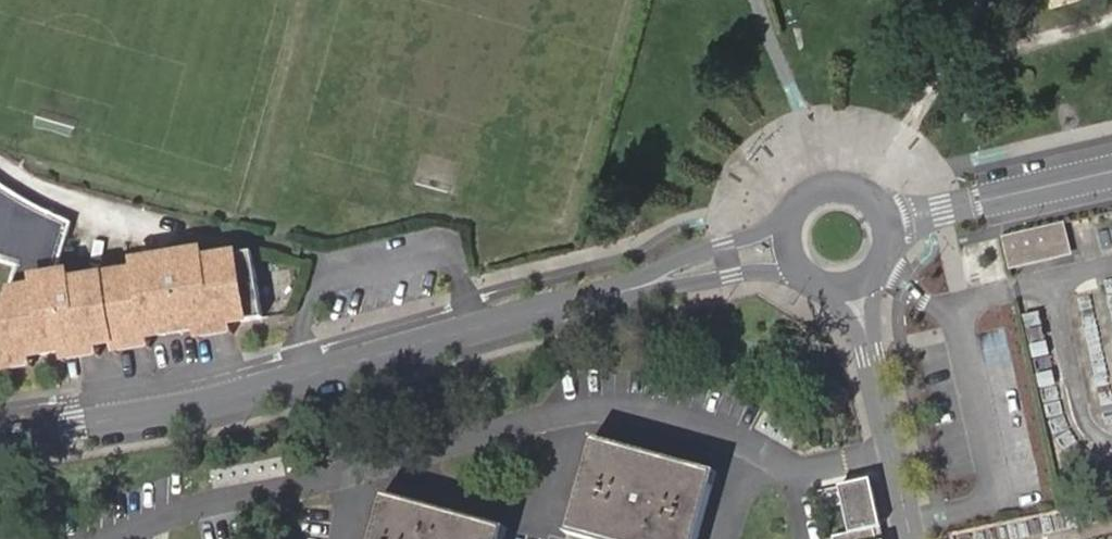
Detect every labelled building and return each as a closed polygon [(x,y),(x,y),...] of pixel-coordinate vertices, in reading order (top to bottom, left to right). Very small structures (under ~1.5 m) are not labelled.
[(17,265),(0,322),(0,378),(32,373),(29,360),(68,352),(103,347),(120,344),(157,338),(202,331),(239,325),(271,320),(263,253),(214,261),(212,252),(145,264),(146,271),(71,281),(70,273),(58,277),(74,222),(31,204),(0,183),(0,260),(17,265)] [(1066,251),(1059,223),(1009,235),(1006,238),(1006,244),(1010,264),(1066,251)] [(241,338),(239,325),(202,331),(204,343),(241,338)] [(159,351),(157,338),(120,344),(122,357),(159,351)] [(103,347),(68,352),(70,365),(106,359),(103,347)] [(566,533),(587,538),(700,538),(719,473),(594,438),(566,533)] [(871,477),(849,482),(840,484),(843,502),(850,533),(839,535),(833,536),(834,538),(885,538),(871,477)] [(372,538),(504,538),(507,528),(385,495),(372,538)]
